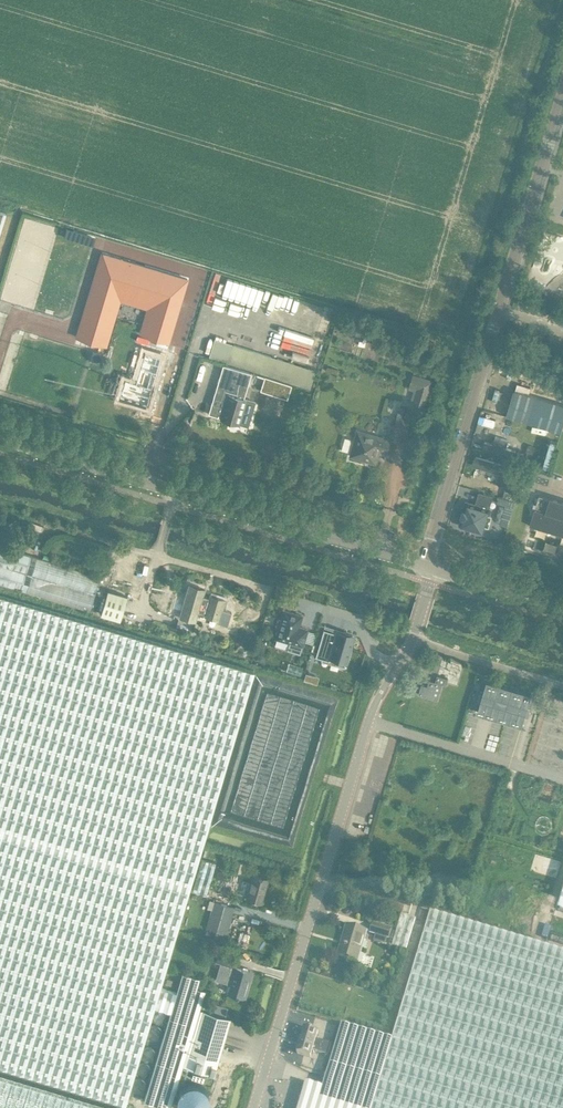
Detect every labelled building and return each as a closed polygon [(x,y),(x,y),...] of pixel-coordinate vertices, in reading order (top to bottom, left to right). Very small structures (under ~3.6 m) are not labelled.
[(66,227),(63,236),(72,238),(74,230),(66,227)] [(103,253),(79,331),(104,339),(118,294),(152,305),(143,334),(168,342),(187,279),(103,253)] [(357,338),(357,339),(357,340),(358,340),(359,341),(360,341),(359,344),(359,345),(361,345),(362,345),(362,346),(363,346),(365,346),(365,345),(366,343),(366,341),(367,340),(367,339),(368,337),(367,336),(366,336),(365,336),(364,335),(363,335),(361,334),(360,334),(359,334),(358,335),(358,337),(357,337),(357,338)] [(214,339),(209,358),(309,389),(315,370),(314,370),(299,365),(214,339)] [(125,379),(119,397),(147,405),(152,388),(152,387),(157,372),(161,357),(144,352),(144,354),(140,367),(135,382),(126,380),(125,379)] [(222,365),(213,399),(208,414),(220,418),(220,420),(227,422),(228,421),(238,424),(245,400),(243,399),(246,390),(251,373),(222,365)] [(413,374),(408,389),(413,390),(410,402),(425,406),(433,380),(413,374)] [(264,376),(260,390),(287,399),(291,385),(264,376)] [(562,423),(562,405),(515,391),(507,416),(560,432),(562,423)] [(406,434),(409,421),(396,418),(393,430),(406,434)] [(388,453),(391,440),(384,437),(384,438),(357,431),(350,456),(376,463),(380,451),(388,453)] [(508,440),(495,437),(494,444),(484,441),(482,449),(504,455),(508,440)] [(506,486),(503,496),(514,500),(520,480),(509,477),(512,467),(476,456),(473,465),(499,473),(496,483),(506,486)] [(275,457),(270,461),(279,473),(284,469),(275,457)] [(484,525),(488,526),(491,516),(487,515),(493,496),(479,492),(476,505),(467,502),(465,508),(463,507),(460,517),(463,518),(461,524),(482,530),(484,525)] [(548,497),(548,498),(550,498),(547,506),(537,503),(540,494),(539,494),(530,525),(562,535),(562,502),(548,497)] [(100,576),(0,547),(0,583),(90,610),(100,576)] [(176,596),(173,608),(181,611),(179,617),(194,621),(197,613),(218,619),(217,623),(227,626),(231,612),(222,609),(225,599),(203,593),(204,589),(189,584),(184,598),(176,596)] [(126,595),(107,590),(100,615),(119,620),(126,595)] [(160,987),(253,672),(0,595),(0,1065),(125,1103),(153,1007),(160,987)] [(300,653),(307,629),(298,627),(301,616),(284,610),(276,637),(290,642),(287,650),(300,653)] [(320,639),(315,656),(329,661),(330,656),(346,661),(353,636),(336,631),(336,633),(330,631),(327,641),(320,639)] [(437,676),(435,682),(429,680),(427,686),(422,685),(418,695),(437,701),(442,684),(446,686),(448,679),(437,676)] [(487,680),(477,712),(522,725),(525,715),(532,693),(487,680)] [(262,901),(268,878),(253,874),(247,898),(262,901)] [(227,933),(234,907),(215,901),(207,927),(227,933)] [(430,913),(393,1040),(373,1107),(562,1107),(562,953),(430,913)] [(405,951),(415,918),(402,914),(391,946),(405,951)] [(388,940),(391,930),(373,924),(370,935),(388,940)] [(358,962),(367,933),(346,926),(337,956),(358,962)] [(216,979),(228,982),(230,983),(228,992),(246,998),(248,988),(246,988),(251,970),(233,965),(235,956),(218,951),(215,960),(221,962),(216,979)] [(144,1101),(167,1107),(170,1107),(182,1065),(213,1075),(217,1063),(230,1018),(225,1016),(199,1008),(201,1001),(205,990),(202,989),(196,987),(199,978),(182,972),(176,992),(160,987),(153,1007),(170,1012),(144,1101)] [(225,1016),(227,1008),(201,1001),(199,1008),(225,1016)] [(298,1107),(373,1107),(393,1040),(342,1025),(323,1088),(306,1083),(298,1107)] [(304,1029),(300,1041),(329,1050),(331,1044),(315,1039),(317,1033),(304,1029)] [(328,1055),(329,1050),(300,1041),(297,1054),(310,1058),(312,1051),(328,1055)] [(192,1072),(191,1077),(202,1080),(204,1075),(192,1072)] [(0,1077),(0,1107),(102,1107),(0,1077)]
